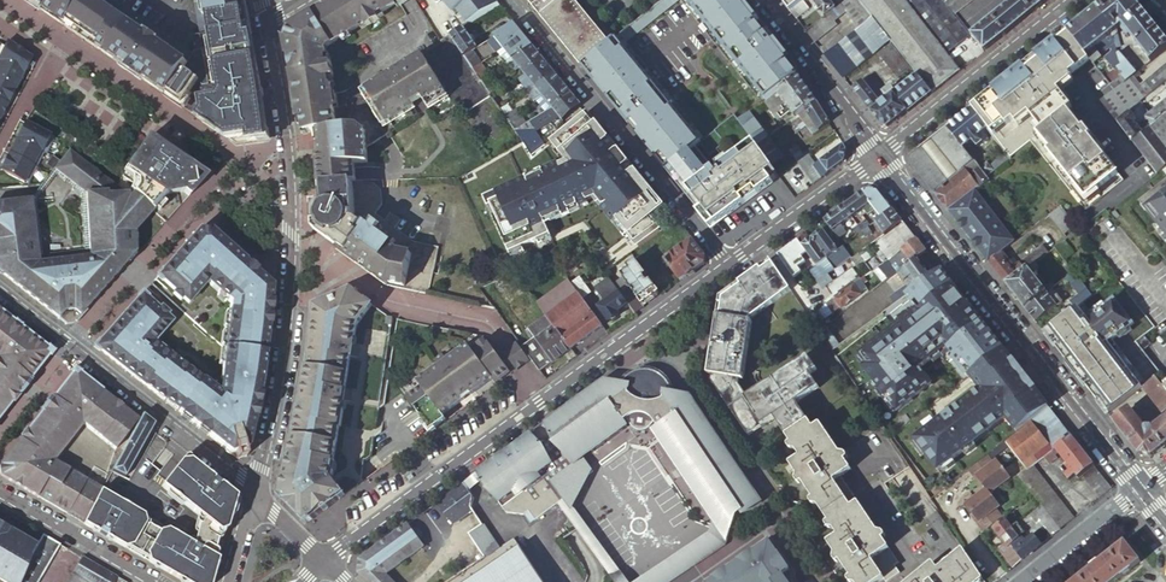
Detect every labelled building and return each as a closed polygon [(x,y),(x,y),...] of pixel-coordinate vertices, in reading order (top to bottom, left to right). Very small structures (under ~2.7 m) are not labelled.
[(40,10),(65,27),(91,45),(93,43),(110,54),(125,65),(124,67),(174,101),(182,107),(191,93),(198,83),(203,86),(210,85),(203,51),(196,52),(195,52),(194,55),(122,6),(114,0),(25,0),(40,10)] [(200,35),(192,36),(196,52),(203,51),(210,85),(203,86),(198,83),(191,93),(202,101),(204,113),(199,119),(208,125),(218,132),(229,139),(249,136),(250,142),(268,139),(258,82),(248,23),(244,0),(194,0),(200,35)] [(303,134),(316,133),(336,130),(330,80),(334,79),(333,65),(329,66),(327,52),(329,48),(366,24),(369,28),(380,21),(378,17),(404,0),(338,0),(316,14),(291,30),(286,39),(293,73),(295,81),(296,85),(301,134),(303,134)] [(456,15),(459,12),(469,25),(483,16),(500,6),(495,0),(443,0),(456,15)] [(583,66),(613,43),(577,0),(530,0),(583,66)] [(798,76),(743,0),(681,0),(764,101),(798,76)] [(781,0),(789,10),(789,11),(803,0),(781,0)] [(803,0),(789,11),(796,19),(809,8),(803,0)] [(873,18),(859,0),(846,0),(840,5),(836,8),(825,17),(806,32),(814,42),(836,25),(832,21),(845,11),(859,29),(873,18)] [(825,17),(836,8),(832,1),(833,0),(812,0),(825,17)] [(960,70),(947,53),(905,0),(859,0),(873,18),(891,41),(892,42),(912,68),(917,74),(932,93),(947,81),(960,70)] [(947,53),(960,41),(969,34),(942,0),(905,0),(947,53)] [(955,15),(974,0),(949,0),(945,3),(955,15)] [(984,52),(1026,18),(1035,11),(1049,0),(1012,0),(994,14),(991,11),(987,15),(990,18),(970,34),(984,52)] [(1165,50),(1165,40),(1134,0),(1107,0),(1100,5),(1096,9),(1114,32),(1117,30),(1122,26),(1124,29),(1123,30),(1123,33),(1127,38),(1129,38),(1130,36),(1150,62),(1165,50)] [(488,24),(506,13),(500,6),(483,16),(488,24)] [(1073,27),(1068,31),(1087,54),(1085,56),(1090,61),(1092,64),(1100,58),(1099,57),(1103,53),(1097,46),(1111,35),(1114,32),(1096,9),(1084,19),(1073,27)] [(843,79),(891,41),(873,18),(859,29),(825,55),(843,79)] [(501,51),(504,49),(524,35),(515,24),(494,37),(501,46),(499,48),(501,51)] [(451,39),(463,57),(473,51),(478,48),(464,28),(464,27),(449,36),(451,39)] [(972,107),(1011,157),(1031,141),(1086,210),(1123,180),(1090,138),(1092,137),(1085,128),(1083,130),(1068,111),(1073,107),(1059,90),(1075,79),(1071,75),(1078,70),(1090,61),(1085,56),(1087,54),(1068,31),(1052,44),(1047,48),(1044,51),(1021,68),(1002,84),(998,87),(996,89),(972,107)] [(1114,45),(1115,48),(1121,47),(1117,34),(1111,36),(1114,45)] [(512,60),(533,46),(524,35),(504,49),(512,60)] [(1111,36),(1111,35),(1097,46),(1103,53),(1114,45),(1111,36)] [(462,117),(491,98),(490,96),(479,81),(476,76),(472,69),(467,63),(463,57),(451,39),(442,45),(423,56),(447,95),(462,117)] [(7,42),(0,56),(0,62),(23,74),(31,58),(15,47),(7,42)] [(898,79),(912,68),(892,42),(878,53),(898,79)] [(698,142),(613,43),(583,66),(678,187),(700,164),(686,147),(698,142)] [(545,61),(533,46),(512,60),(506,64),(511,73),(520,67),(524,74),(545,61)] [(1119,61),(1117,54),(1115,49),(1115,48),(1108,55),(1110,63),(1119,61)] [(473,51),(463,57),(467,63),(477,57),(473,51)] [(1126,82),(1132,77),(1135,75),(1136,73),(1119,52),(1117,54),(1119,61),(1120,66),(1117,68),(1121,73),(1120,74),(1121,75),(1121,76),(1126,82)] [(447,95),(423,56),(363,94),(383,126),(414,106),(412,103),(422,97),(428,107),(447,95)] [(472,69),(481,63),(477,57),(467,63),(472,69)] [(535,87),(556,74),(545,61),(524,74),(535,87)] [(0,62),(0,80),(15,88),(23,74),(0,62)] [(476,76),(485,70),(481,63),(472,69),(476,76)] [(1117,122),(1127,114),(1165,81),(1165,65),(1139,86),(1132,77),(1126,82),(1114,91),(1101,102),(1117,122)] [(1121,73),(1117,68),(1108,76),(1112,82),(1121,75),(1120,74),(1121,73)] [(479,81),(489,75),(485,70),(476,76),(479,81)] [(541,96),(563,83),(556,74),(535,87),(531,89),(534,94),(538,91),(541,95),(541,96)] [(919,103),(932,93),(917,74),(895,92),(893,93),(908,112),(919,103)] [(490,96),(499,90),(489,75),(479,81),(490,96)] [(817,102),(798,76),(764,101),(778,121),(791,112),(795,118),(799,115),(817,102)] [(1109,85),(1114,91),(1126,82),(1121,76),(1109,85)] [(867,77),(863,80),(872,92),(879,87),(872,78),(867,77)] [(0,80),(0,100),(7,104),(15,88),(0,80)] [(852,89),(861,101),(872,92),(863,80),(852,89)] [(553,109),(573,95),(563,83),(541,96),(541,95),(534,100),(536,102),(545,113),(553,109)] [(884,93),(879,87),(872,92),(881,103),(887,98),(883,94),(884,93)] [(893,93),(895,92),(892,87),(884,93),(883,94),(887,98),(893,93)] [(881,103),(872,92),(861,101),(870,112),(881,103)] [(881,103),(870,112),(882,128),(888,128),(903,116),(908,112),(893,93),(887,98),(881,103)] [(582,106),(573,95),(553,109),(563,122),(582,106)] [(1165,113),(1165,101),(1150,114),(1156,121),(1165,113)] [(499,109),(506,119),(519,112),(516,109),(515,110),(510,102),(509,103),(499,109)] [(819,105),(817,102),(799,115),(806,125),(813,134),(830,123),(824,114),(819,105)] [(972,107),(971,108),(987,129),(993,137),(1006,153),(1010,157),(1011,157),(972,107)] [(755,108),(738,121),(746,133),(756,146),(768,137),(769,137),(753,116),(758,113),(755,108)] [(987,129),(971,108),(960,118),(947,128),(963,148),(971,141),(977,148),(988,139),(983,132),(987,129)] [(606,147),(612,143),(597,125),(587,112),(552,140),(557,147),(569,162),(560,166),(558,162),(541,170),(526,177),(483,197),(488,206),(492,216),(509,253),(510,255),(511,255),(510,252),(549,234),(550,237),(551,236),(542,216),(547,214),(550,221),(551,221),(549,217),(564,210),(565,214),(566,214),(564,210),(577,204),(579,207),(588,203),(586,199),(596,194),(604,205),(601,207),(613,222),(616,219),(627,233),(624,236),(627,233),(634,242),(639,248),(649,240),(660,232),(656,227),(649,218),(660,209),(649,194),(652,192),(642,180),(629,164),(625,158),(619,151),(618,151),(612,156),(606,147)] [(506,119),(514,131),(526,123),(519,112),(506,119)] [(1157,174),(1165,166),(1165,113),(1156,121),(1151,125),(1148,128),(1131,141),(1157,174)] [(526,123),(514,131),(518,137),(533,128),(534,130),(548,121),(544,114),(526,123)] [(1117,122),(1131,141),(1148,128),(1143,122),(1137,127),(1127,114),(1117,122)] [(1145,118),(1151,125),(1156,121),(1150,114),(1145,118)] [(806,125),(799,115),(795,118),(790,121),(795,128),(793,129),(796,133),(806,125)] [(28,125),(25,123),(17,139),(40,152),(45,154),(53,138),(28,125)] [(318,153),(320,185),(352,183),(356,183),(354,165),(367,164),(365,132),(359,128),(346,129),(336,130),(316,133),(318,153)] [(533,128),(518,137),(522,142),(525,147),(539,138),(534,130),(533,128)] [(948,212),(975,191),(989,180),(988,178),(986,175),(980,168),(975,161),(974,162),(963,148),(947,128),(911,156),(910,163),(948,212)] [(756,146),(746,133),(678,187),(709,222),(740,199),(744,204),(779,178),(777,175),(756,146)] [(768,137),(756,146),(777,175),(789,166),(782,157),(768,137)] [(148,138),(121,177),(137,188),(133,194),(152,211),(167,195),(183,193),(188,197),(195,190),(205,178),(191,168),(184,163),(157,145),(148,138)] [(532,156),(544,146),(539,138),(525,147),(532,156)] [(40,152),(17,139),(9,154),(36,168),(40,160),(37,158),(40,152)] [(618,151),(612,143),(606,147),(612,156),(618,151)] [(802,171),(813,184),(843,162),(846,150),(842,145),(813,166),(805,155),(804,156),(795,162),(802,171)] [(797,146),(782,157),(789,166),(795,162),(804,156),(797,146)] [(61,160),(53,171),(84,195),(89,252),(37,258),(30,200),(10,202),(0,203),(0,274),(2,275),(59,320),(67,317),(75,324),(111,283),(126,267),(125,263),(134,253),(134,232),(152,211),(133,194),(129,198),(115,186),(112,184),(69,151),(61,160)] [(995,169),(1010,157),(1006,153),(992,164),(995,169)] [(36,168),(9,154),(0,171),(24,183),(28,175),(31,176),(36,168)] [(779,178),(784,184),(802,171),(795,162),(789,166),(777,175),(779,178)] [(980,168),(986,175),(992,170),(987,163),(980,168)] [(784,184),(794,198),(813,184),(802,171),(784,184)] [(1139,200),(1146,209),(1149,206),(1160,220),(1156,222),(1165,234),(1165,178),(1139,200)] [(380,191),(369,182),(356,183),(352,183),(354,216),(358,216),(371,226),(373,223),(383,231),(381,233),(395,243),(391,248),(396,252),(411,256),(404,288),(387,284),(385,286),(428,295),(438,248),(413,242),(394,229),(400,221),(389,213),(384,221),(375,215),(382,206),(380,191)] [(352,183),(320,185),(322,204),(313,204),(313,230),(329,241),(339,248),(336,251),(385,286),(387,284),(404,288),(411,256),(396,252),(391,248),(395,243),(381,233),(383,231),(373,223),(371,226),(358,216),(354,216),(352,183)] [(881,218),(892,209),(879,192),(866,190),(863,193),(871,204),(863,210),(866,214),(868,216),(875,210),(881,218)] [(948,212),(988,263),(1002,252),(1015,242),(975,191),(948,212)] [(863,193),(844,207),(852,218),(863,210),(871,204),(863,193)] [(712,227),(744,204),(740,199),(709,222),(712,227)] [(1063,235),(1076,225),(1061,206),(1048,216),(1063,235)] [(1149,206),(1146,209),(1156,222),(1160,220),(1149,206)] [(844,207),(824,221),(838,239),(845,233),(840,226),(852,218),(844,207)] [(883,236),(902,222),(892,209),(881,218),(875,222),(883,236)] [(868,227),(870,226),(867,223),(865,224),(863,222),(858,226),(862,231),(868,227)] [(884,262),(916,239),(904,225),(883,240),(885,242),(887,241),(890,244),(877,253),(884,262)] [(859,234),(862,231),(858,226),(852,230),(856,236),(859,234)] [(871,232),(868,227),(862,231),(859,234),(861,237),(864,235),(865,237),(871,232)] [(270,316),(272,287),(209,229),(199,230),(157,277),(175,292),(173,295),(180,301),(182,299),(188,304),(202,289),(201,284),(208,284),(231,304),(224,349),(266,354),(270,316)] [(812,238),(834,269),(851,257),(843,246),(838,250),(823,230),(812,238)] [(814,264),(810,267),(809,268),(819,281),(834,269),(812,238),(801,246),(814,264)] [(916,259),(926,252),(916,239),(884,262),(883,263),(887,269),(893,265),(898,271),(916,258),(916,259)] [(1055,248),(1064,260),(1074,252),(1064,240),(1055,248)] [(693,241),(665,262),(680,281),(705,263),(706,257),(693,241)] [(988,263),(1006,286),(1035,264),(1048,253),(1041,245),(1018,264),(1014,267),(1009,261),(1002,252),(988,263)] [(859,254),(871,272),(881,264),(878,259),(873,262),(864,250),(859,254)] [(895,303),(931,278),(916,259),(916,258),(898,271),(897,272),(903,280),(912,274),(915,279),(891,297),(895,303)] [(1014,267),(1018,264),(1013,258),(1009,261),(1014,267)] [(614,284),(621,294),(631,287),(636,295),(643,290),(650,300),(652,298),(645,288),(650,285),(646,279),(649,277),(636,260),(627,266),(630,270),(622,275),(624,278),(614,284)] [(772,263),(770,260),(760,268),(762,271),(772,263)] [(762,271),(760,268),(747,278),(740,283),(742,286),(736,291),(733,288),(721,296),(714,341),(723,342),(722,347),(717,346),(713,345),(708,374),(713,375),(711,379),(711,381),(748,436),(774,419),(786,437),(808,421),(796,403),(819,388),(809,375),(816,370),(807,356),(747,398),(738,385),(738,380),(742,380),(752,322),(749,322),(749,320),(790,290),(772,263),(762,271)] [(1006,286),(1025,309),(1052,289),(1053,287),(1050,283),(1043,289),(1031,273),(1038,268),(1035,264),(1006,286)] [(833,299),(860,280),(854,271),(827,290),(833,299)] [(1083,303),(1092,296),(1073,272),(1066,277),(1078,294),(1069,301),(1075,309),(1083,303)] [(571,284),(583,299),(591,293),(580,277),(571,284)] [(617,312),(628,304),(621,294),(614,284),(610,278),(595,288),(605,303),(599,308),(609,321),(618,314),(617,312)] [(944,295),(931,278),(895,303),(874,319),(888,337),(944,295)] [(832,300),(838,309),(839,308),(840,309),(860,294),(859,293),(866,288),(860,280),(833,299),(832,300)] [(571,349),(602,326),(583,299),(571,284),(571,283),(539,306),(547,317),(571,349)] [(652,298),(660,292),(653,283),(650,285),(645,288),(652,298)] [(742,286),(740,283),(733,288),(736,291),(742,286)] [(628,304),(635,314),(645,307),(643,304),(636,295),(631,287),(621,294),(628,304)] [(1052,289),(1025,309),(1036,323),(1062,302),(1052,289)] [(303,402),(343,410),(345,402),(348,403),(350,393),(344,392),(345,387),(349,358),(355,358),(357,348),(353,348),(353,343),(356,327),(371,306),(370,305),(351,290),(314,307),(314,312),(314,313),(312,334),(310,350),(307,371),(303,402)] [(643,290),(636,295),(643,304),(650,300),(643,290)] [(260,398),(264,378),(265,369),(266,354),(224,349),(220,380),(225,385),(218,394),(211,392),(212,387),(209,387),(200,380),(201,379),(154,343),(172,322),(166,317),(168,315),(161,308),(159,310),(141,295),(94,348),(124,371),(150,392),(169,407),(230,454),(235,453),(237,460),(247,457),(250,442),(255,423),(256,416),(260,398)] [(1075,309),(1045,333),(1062,355),(1067,362),(1092,395),(1108,415),(1142,388),(1141,386),(1157,374),(1125,332),(1134,325),(1114,299),(1092,315),(1083,303),(1075,309)] [(820,321),(838,309),(832,300),(815,313),(820,320),(820,321)] [(11,402),(13,403),(17,396),(16,396),(18,393),(20,395),(30,383),(28,382),(47,357),(47,356),(50,351),(47,349),(0,311),(0,417),(11,402)] [(71,329),(75,324),(67,317),(59,320),(71,329)] [(522,348),(540,372),(571,350),(571,349),(547,317),(529,330),(534,338),(522,348)] [(874,319),(868,323),(869,324),(850,338),(864,356),(888,337),(874,319)] [(973,371),(991,356),(965,323),(947,337),(973,371)] [(448,339),(450,330),(432,327),(431,335),(448,339)] [(830,331),(821,336),(831,350),(839,344),(830,331)] [(1137,343),(1142,350),(1151,344),(1145,336),(1137,343)] [(425,427),(430,434),(448,420),(444,414),(491,380),(495,385),(512,374),(498,355),(487,340),(473,350),(469,345),(448,361),(444,356),(436,362),(439,366),(420,381),(418,382),(422,387),(407,398),(421,416),(419,416),(426,426),(425,427)] [(507,349),(498,355),(512,374),(519,368),(530,360),(516,342),(507,349)] [(943,416),(913,439),(937,471),(1006,418),(1016,432),(1048,407),(1012,361),(1003,349),(971,374),(982,387),(979,390),(943,416)] [(871,396),(887,384),(872,365),(857,377),(871,396)] [(114,450),(138,420),(123,408),(117,403),(116,403),(103,393),(102,392),(79,373),(79,374),(75,371),(72,376),(71,375),(52,400),(50,399),(40,410),(43,412),(27,432),(26,431),(22,437),(23,438),(21,440),(6,458),(64,492),(55,508),(68,516),(69,517),(82,524),(100,491),(101,490),(53,462),(83,424),(114,450)] [(761,503),(738,469),(691,398),(668,394),(668,392),(666,389),(664,385),(662,383),(660,382),(660,381),(639,378),(635,379),(631,382),(628,384),(627,386),(603,382),(543,426),(478,474),(484,482),(506,514),(524,517),(529,513),(535,523),(558,506),(564,514),(569,511),(571,508),(589,470),(581,459),(589,453),(590,454),(625,428),(622,423),(626,420),(627,424),(628,426),(629,427),(630,429),(632,430),(633,430),(646,433),(647,432),(649,431),(651,430),(653,429),(654,427),(655,426),(658,429),(653,433),(678,469),(681,467),(686,476),(684,478),(709,514),(717,518),(718,516),(720,510),(727,512),(725,519),(711,555),(725,546),(734,522),(736,515),(741,512),(743,515),(761,503)] [(1164,389),(1155,378),(1143,387),(1163,412),(1165,409),(1165,391),(1164,389)] [(282,498),(307,523),(346,495),(344,494),(336,482),(333,479),(334,476),(336,463),(334,463),(339,428),(341,428),(343,410),(303,403),(299,421),(293,452),(282,498)] [(1071,436),(1049,408),(1005,442),(1027,471),(1033,466),(1043,458),(1071,436)] [(1165,445),(1165,419),(1153,430),(1152,428),(1147,428),(1146,430),(1130,410),(1113,422),(1139,455),(1151,456),(1165,445)] [(142,415),(139,421),(117,460),(111,471),(124,477),(137,455),(154,424),(151,422),(142,415)] [(786,437),(800,457),(789,464),(837,536),(827,543),(853,581),(879,581),(884,579),(886,581),(887,581),(900,574),(895,566),(899,563),(841,477),(851,470),(820,424),(814,428),(808,421),(786,437)] [(1095,467),(1071,436),(1043,458),(1048,464),(1055,458),(1053,456),(1057,453),(1068,466),(1061,472),(1069,482),(1076,476),(1078,479),(1095,467)] [(982,485),(986,489),(1006,473),(997,461),(993,463),(987,456),(968,470),(974,479),(976,477),(982,485)] [(55,508),(64,492),(6,458),(0,467),(0,472),(1,477),(16,485),(16,486),(19,488),(20,488),(39,499),(55,508)] [(82,524),(124,548),(130,547),(133,547),(134,544),(148,552),(147,554),(148,557),(149,563),(182,581),(211,581),(218,559),(213,556),(217,543),(220,532),(226,530),(231,512),(235,498),(189,461),(185,462),(181,462),(168,479),(161,487),(201,519),(194,546),(168,531),(159,533),(146,525),(143,516),(100,491),(82,524)] [(1033,466),(1027,471),(1019,477),(1032,493),(1041,506),(1060,529),(1074,518),(1033,466)] [(1112,488),(1096,468),(1083,478),(1099,498),(1112,488)] [(484,482),(478,474),(465,484),(470,492),(484,482)] [(976,477),(974,479),(980,487),(982,485),(976,477)] [(453,526),(472,511),(471,509),(474,497),(470,492),(465,484),(437,504),(453,526)] [(986,489),(965,505),(972,514),(979,522),(977,523),(984,532),(1002,517),(996,509),(999,506),(986,489)] [(1060,530),(1060,529),(1041,506),(1018,524),(1026,534),(1033,528),(1037,532),(1045,542),(1051,537),(1060,530)] [(571,508),(569,511),(564,514),(615,581),(626,581),(571,508)] [(529,513),(524,517),(530,526),(535,523),(529,513)] [(711,555),(725,519),(718,516),(717,518),(709,514),(699,541),(639,581),(671,581),(711,555)] [(979,522),(972,514),(970,515),(977,523),(979,522)] [(1012,529),(1016,526),(1009,516),(1004,520),(1012,529)] [(992,529),(1000,539),(1012,529),(1004,520),(992,529)] [(484,557),(497,549),(481,524),(468,533),(484,557)] [(1026,534),(1018,524),(1016,526),(1012,529),(1000,539),(1003,544),(997,548),(1012,568),(1022,560),(1011,545),(1021,537),(1026,534)] [(366,581),(392,581),(385,574),(423,546),(419,540),(421,539),(422,534),(419,530),(415,529),(412,531),(408,525),(357,562),(357,573),(366,581)] [(2,581),(20,581),(24,573),(35,546),(0,526),(0,581),(2,581)] [(1011,545),(1022,560),(1045,542),(1037,532),(1033,528),(1026,534),(1021,537),(1011,545)] [(42,535),(35,546),(24,573),(20,581),(37,581),(59,544),(42,535)] [(133,547),(130,547),(148,557),(147,554),(148,552),(134,544),(133,547)] [(1124,544),(1099,564),(1097,562),(1091,567),(1093,569),(1076,581),(1115,581),(1139,563),(1124,544)] [(774,551),(771,546),(767,546),(713,581),(773,581),(782,575),(788,571),(774,551)] [(467,581),(542,581),(519,548),(467,581)] [(983,580),(971,561),(963,549),(937,569),(932,562),(908,581),(980,581),(983,580)] [(82,558),(73,573),(87,581),(123,581),(82,558)] [(68,581),(87,581),(73,573),(68,581)]
